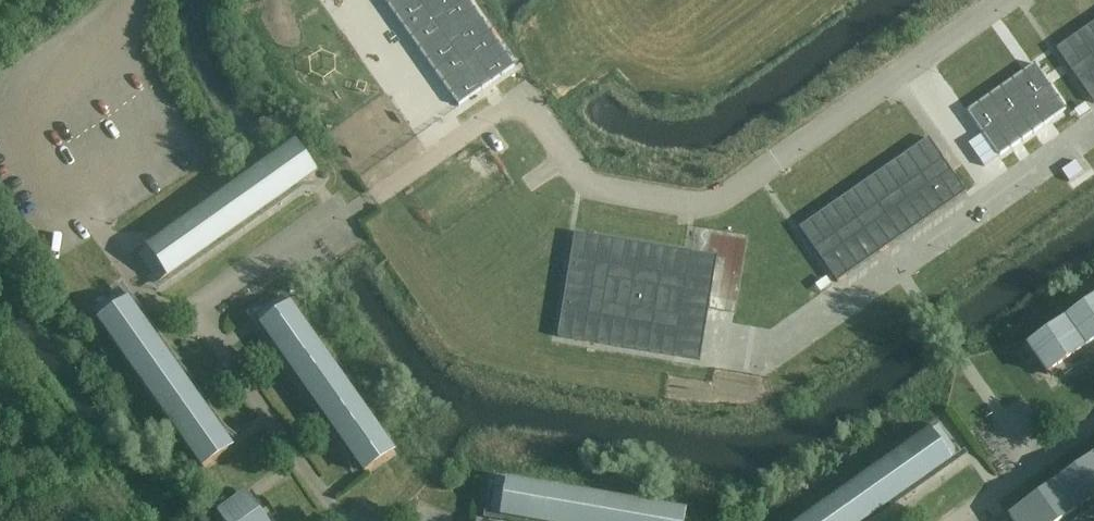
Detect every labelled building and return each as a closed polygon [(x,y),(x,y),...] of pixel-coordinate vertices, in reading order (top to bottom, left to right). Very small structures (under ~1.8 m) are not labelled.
[(517,68),(469,0),(386,0),(461,107),(517,68)] [(1056,50),(1093,104),(1093,103),(1093,23),(1056,50)] [(1059,121),(1027,75),(960,122),(991,168),(1059,121)] [(837,282),(966,193),(951,171),(928,138),(799,228),(837,282)] [(159,284),(300,185),(315,174),(296,146),(139,257),(151,273),(159,284)] [(717,257),(691,252),(574,233),(557,337),(700,360),(708,309),(717,257)] [(232,448),(220,432),(121,292),(110,300),(93,312),(204,468),(232,448)] [(283,297),(266,309),(255,317),(354,457),(365,473),(393,453),(283,297)] [(1048,375),(1093,342),(1093,300),(1028,347),(1048,375)] [(959,455),(951,443),(939,427),(806,520),(865,520),(959,455)] [(1010,517),(1013,520),(1063,520),(1093,499),(1093,457),(1010,517)] [(491,514),(529,520),(683,520),(685,514),(497,481),(493,501),(491,514)] [(219,515),(223,520),(265,520),(247,495),(219,515)]
